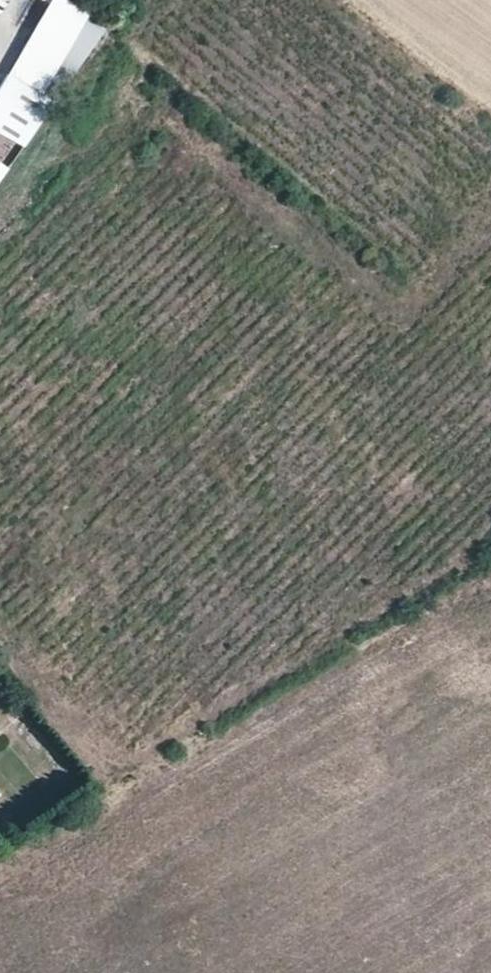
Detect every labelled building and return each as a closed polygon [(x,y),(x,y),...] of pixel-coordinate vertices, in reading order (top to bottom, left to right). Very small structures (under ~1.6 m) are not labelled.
[(55,4),(0,91),(0,125),(22,140),(113,28),(55,4)] [(14,161),(0,149),(0,179),(14,161)]
